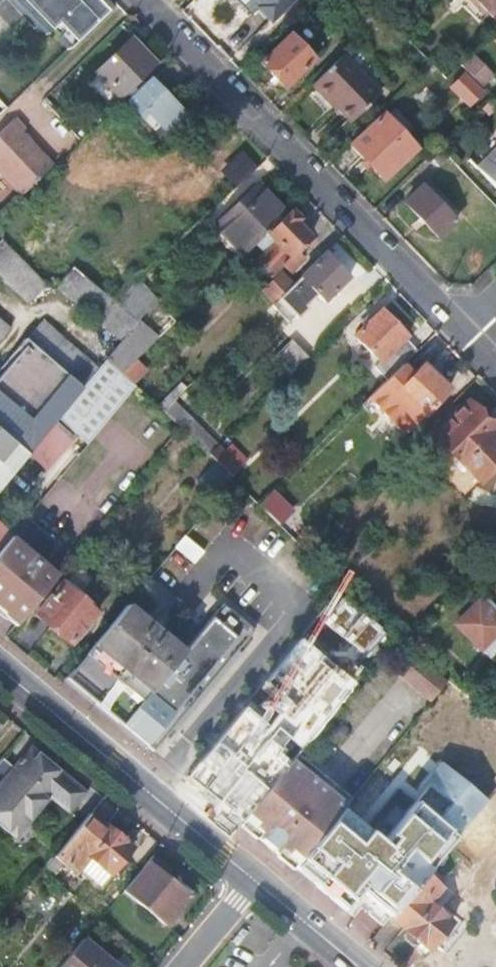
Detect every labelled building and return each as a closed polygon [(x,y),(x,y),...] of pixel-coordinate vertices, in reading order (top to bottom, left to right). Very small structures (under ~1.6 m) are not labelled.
[(68,51),(113,7),(105,0),(19,0),(68,51)] [(254,13),(259,8),(275,23),(297,0),(241,0),(254,13)] [(488,18),(489,17),(495,24),(495,0),(470,0),(488,18)] [(284,90),(313,62),(290,37),(261,65),(284,90)] [(133,38),(99,72),(108,82),(117,91),(125,99),(129,95),(138,87),(160,66),(133,38)] [(471,54),(460,65),(482,87),(493,76),(471,54)] [(340,59),(311,88),(328,106),(330,104),(351,124),(378,97),(340,59)] [(449,87),(468,106),(481,93),(463,74),(449,87)] [(131,101),(145,115),(144,116),(156,128),(162,122),(172,132),(188,117),(153,81),(141,91),(138,87),(129,95),(133,99),(131,101)] [(99,91),(108,100),(117,91),(108,82),(99,91)] [(351,146),(385,182),(419,150),(383,115),(351,146)] [(26,196),(58,164),(26,133),(30,130),(18,117),(0,134),(0,169),(26,196)] [(477,169),(495,188),(495,150),(477,169)] [(247,152),(227,172),(239,185),(260,165),(247,152)] [(261,186),(220,225),(247,254),(271,232),(288,215),(261,186)] [(460,221),(426,186),(408,204),(442,238),(460,221)] [(271,232),(280,241),(270,250),(259,260),(274,275),(285,265),(291,271),(305,259),(297,251),(306,242),(310,246),(315,241),(298,222),(302,219),(293,210),(288,215),(271,232)] [(271,232),(247,254),(236,265),(241,270),(266,245),(270,250),(280,241),(271,232)] [(31,302),(49,285),(6,241),(0,246),(0,271),(31,302)] [(327,253),(294,285),(281,297),(297,313),(300,317),(310,307),(308,305),(319,294),(326,300),(350,277),(327,253)] [(59,287),(122,341),(138,322),(139,321),(122,308),(117,303),(74,268),(61,284),(59,287)] [(283,274),(266,291),(276,302),(281,297),(294,285),(283,274)] [(55,278),(49,285),(55,291),(59,287),(61,284),(55,278)] [(275,303),(290,320),(297,313),(281,297),(276,302),(275,303)] [(122,298),(117,303),(122,308),(127,302),(122,298)] [(356,334),(381,361),(377,365),(389,378),(404,365),(419,350),(407,337),(410,335),(383,307),(356,334)] [(13,330),(0,319),(0,345),(13,330)] [(312,320),(293,338),(310,356),(329,338),(312,320)] [(24,340),(83,388),(99,369),(41,321),(24,340)] [(122,341),(106,360),(122,375),(136,361),(158,340),(151,333),(138,322),(122,341)] [(9,358),(68,406),(83,388),(24,340),(9,358)] [(68,406),(58,417),(88,442),(129,394),(135,386),(134,385),(122,375),(106,360),(99,369),(83,388),(68,406)] [(136,361),(122,375),(134,385),(147,371),(136,361)] [(389,378),(363,404),(395,436),(419,413),(421,415),(448,389),(423,364),(412,374),(404,365),(389,378)] [(129,394),(152,415),(158,408),(135,386),(129,394)] [(28,454),(45,433),(0,395),(0,431),(28,454)] [(170,395),(158,408),(162,411),(175,399),(170,395)] [(442,443),(482,484),(495,469),(495,441),(494,439),(495,438),(495,428),(470,400),(434,435),(442,443)] [(179,427),(207,455),(223,439),(193,411),(179,427)] [(28,454),(0,431),(0,487),(28,454)] [(207,455),(213,460),(229,476),(244,459),(223,439),(207,455)] [(427,458),(466,499),(482,484),(442,443),(427,458)] [(213,460),(198,479),(217,495),(231,478),(229,476),(213,460)] [(259,505),(277,523),(287,513),(269,495),(259,505)] [(9,608),(17,621),(44,588),(56,574),(57,572),(43,561),(59,542),(27,516),(11,536),(0,548),(0,604),(9,608)] [(11,536),(0,527),(0,548),(11,536)] [(280,547),(337,594),(344,586),(303,547),(286,531),(271,549),(275,553),(280,547)] [(47,600),(37,613),(72,642),(99,611),(76,592),(91,575),(78,563),(64,580),(61,578),(49,592),(44,598),(47,600)] [(56,574),(44,588),(49,592),(61,578),(56,574)] [(480,597),(456,619),(482,647),(495,634),(495,614),(480,597)] [(126,605),(85,654),(144,702),(184,654),(126,605)] [(184,654),(144,702),(124,726),(155,753),(256,631),(225,605),(184,654)] [(369,652),(361,645),(353,654),(362,661),(369,652)] [(449,680),(418,654),(401,674),(432,700),(449,680)] [(495,720),(495,702),(495,701),(486,711),(495,720)] [(228,735),(212,754),(226,766),(231,761),(249,776),(268,753),(243,733),(248,727),(236,716),(234,718),(223,731),(228,735)] [(308,728),(299,720),(282,740),(291,748),(308,728)] [(243,733),(268,753),(273,747),(248,727),(243,733)] [(0,765),(0,825),(15,838),(50,795),(69,811),(84,794),(32,751),(16,769),(4,759),(0,765)] [(290,760),(239,822),(266,844),(277,854),(294,867),(344,807),(345,806),(323,789),(290,760)] [(495,869),(495,808),(487,801),(457,837),(495,869)] [(102,883),(109,875),(132,848),(92,814),(56,857),(72,870),(78,863),(85,856),(89,859),(83,867),(102,883)] [(173,871),(157,857),(126,893),(167,928),(192,898),(168,876),(173,871)] [(391,917),(407,931),(406,933),(404,939),(413,947),(418,945),(421,942),(431,951),(452,926),(428,906),(441,889),(436,884),(440,879),(430,870),(426,875),(391,917)] [(64,966),(114,966),(85,942),(64,966)]
